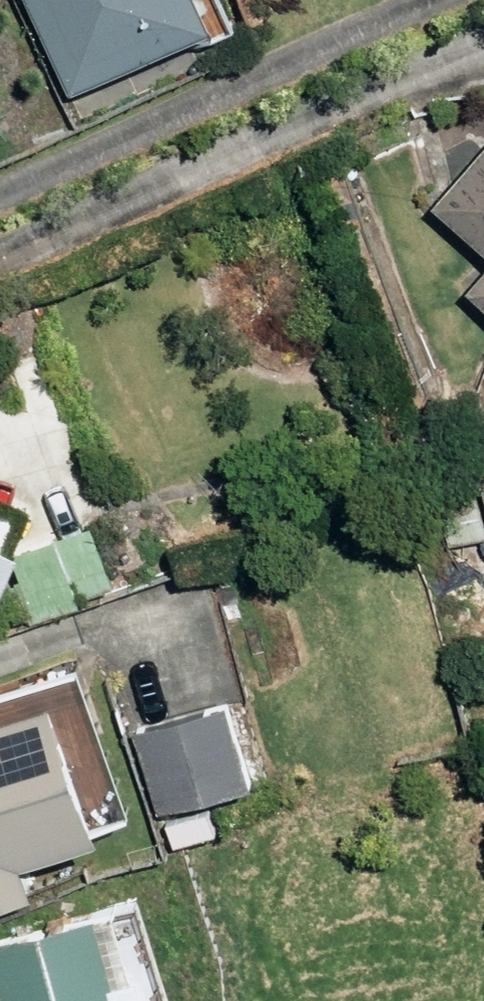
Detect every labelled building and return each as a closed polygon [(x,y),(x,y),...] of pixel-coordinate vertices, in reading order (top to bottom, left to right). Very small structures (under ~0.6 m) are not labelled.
[(61,95),(197,33),(182,0),(16,0),(61,95)] [(427,208),(483,259),(483,140),(427,208)] [(463,295),(483,313),(483,270),(463,295)] [(459,417),(483,406),(483,404),(473,380),(448,392),(459,417)] [(475,495),(483,523),(483,491),(475,495)] [(435,507),(445,541),(480,530),(469,496),(435,507)] [(12,598),(22,626),(107,595),(82,528),(9,555),(23,593),(12,598)] [(237,791),(213,709),(128,733),(152,815),(237,791)] [(45,893),(0,761),(0,908),(45,893)] [(124,981),(99,987),(81,921),(0,944),(0,1000),(129,1000),(124,981)]
